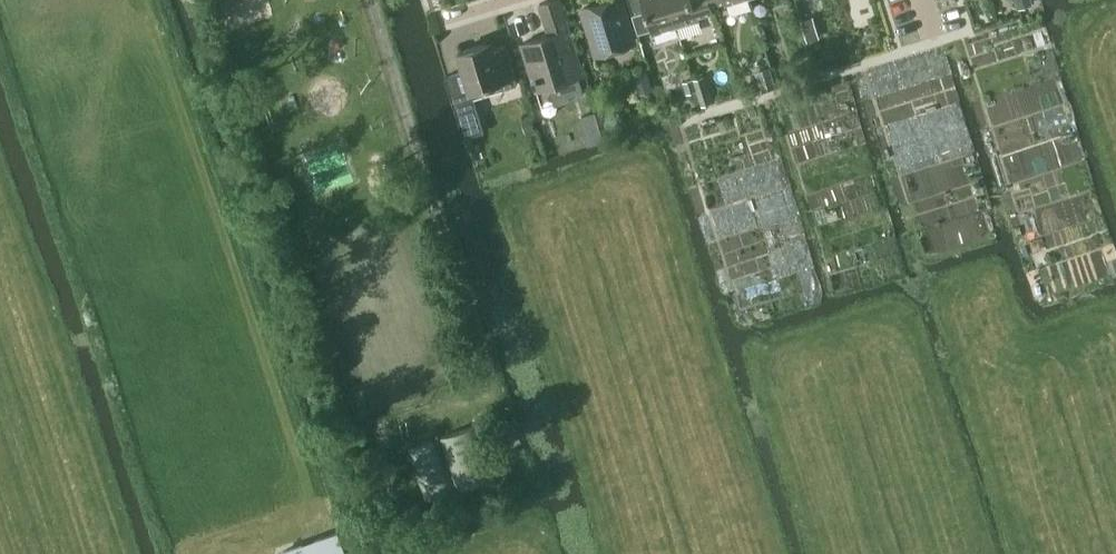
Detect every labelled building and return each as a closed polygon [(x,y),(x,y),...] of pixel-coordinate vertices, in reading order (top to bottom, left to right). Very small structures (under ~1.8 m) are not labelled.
[(634,40),(622,0),(605,0),(584,7),(598,51),(634,40)] [(677,25),(669,0),(629,0),(639,33),(652,28),(654,32),(677,25)] [(711,3),(710,0),(669,0),(677,25),(700,18),(698,14),(713,9),(711,3)] [(1021,8),(1032,5),(1030,0),(1019,0),(1021,8)] [(801,18),(805,35),(818,31),(813,15),(801,18)] [(537,89),(579,76),(571,49),(576,47),(566,17),(547,23),(550,34),(523,42),(537,89)] [(459,50),(465,69),(446,75),(465,137),(485,131),(472,88),(501,79),(504,87),(517,82),(506,45),(493,48),(491,41),(459,50)] [(758,70),(764,89),(775,86),(770,67),(758,70)] [(646,70),(634,74),(639,92),(652,89),(646,70)] [(704,75),(693,79),(696,90),(701,105),(713,102),(704,75)] [(685,94),(696,90),(693,79),(692,78),(681,81),(685,94)] [(598,124),(594,110),(578,115),(582,129),(598,124)] [(473,427),(441,436),(457,489),(488,480),(473,427)] [(455,489),(438,435),(408,444),(425,498),(455,489)] [(338,531),(279,552),(280,553),(346,553),(338,531)]
